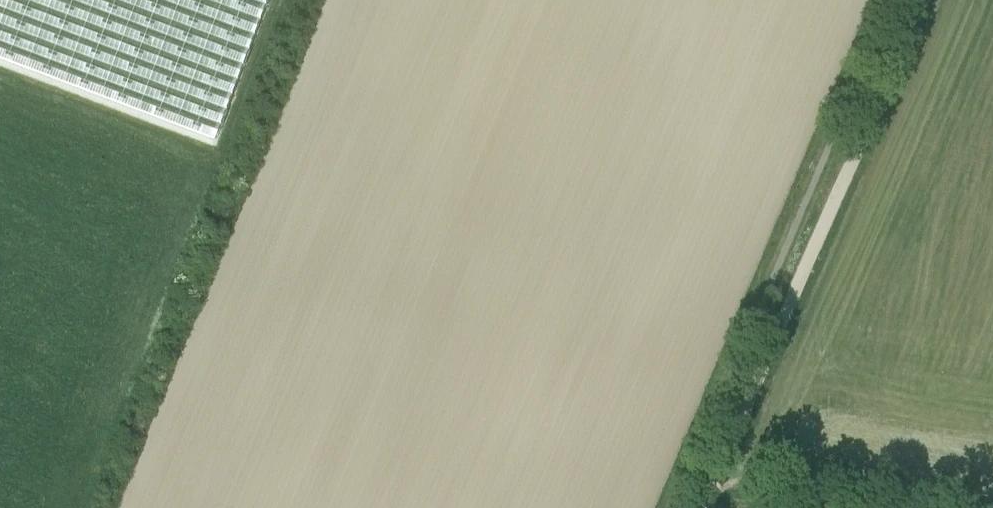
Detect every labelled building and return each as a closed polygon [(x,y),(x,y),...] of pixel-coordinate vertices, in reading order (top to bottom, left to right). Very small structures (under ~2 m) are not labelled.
[(212,142),(266,0),(0,0),(0,63),(212,142)]
